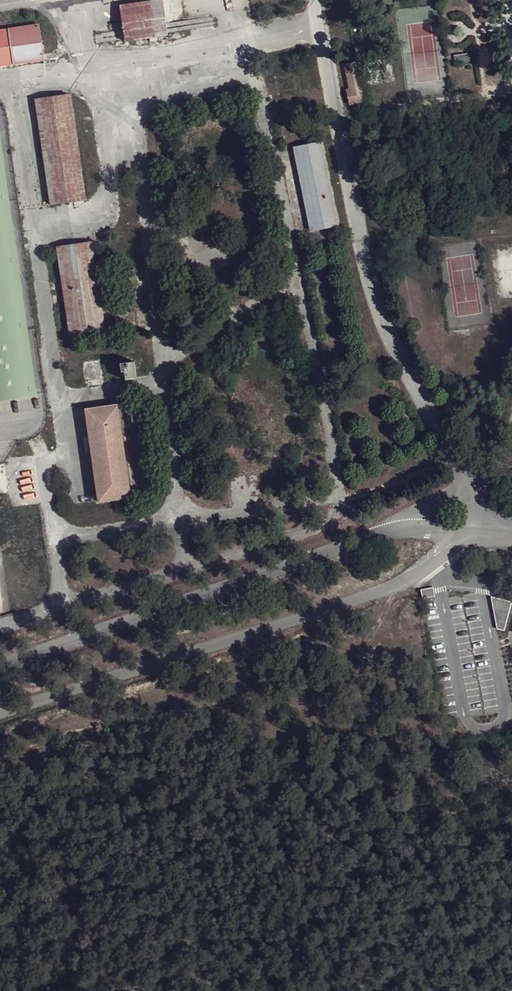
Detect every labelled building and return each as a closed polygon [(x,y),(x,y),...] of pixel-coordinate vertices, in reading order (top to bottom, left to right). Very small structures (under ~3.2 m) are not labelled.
[(98,14),(102,32),(142,39),(172,37),(171,25),(214,18),(211,3),(168,9),(168,0),(119,0),(121,13),(98,14)] [(0,15),(0,47),(42,41),(39,8),(0,15)] [(425,12),(394,16),(403,83),(433,81),(425,12)] [(354,58),(339,62),(349,103),(364,99),(354,58)] [(71,87),(34,93),(48,193),(85,189),(71,87)] [(314,135),(284,141),(294,218),(326,213),(314,135)] [(41,395),(0,148),(0,400),(41,395)] [(487,224),(453,231),(461,285),(495,280),(487,224)] [(90,240),(55,245),(68,337),(102,333),(90,240)] [(128,338),(91,343),(95,366),(130,363),(128,338)] [(124,407),(85,411),(94,501),(132,496),(124,407)] [(501,580),(493,607),(511,612),(511,583),(501,580)]
